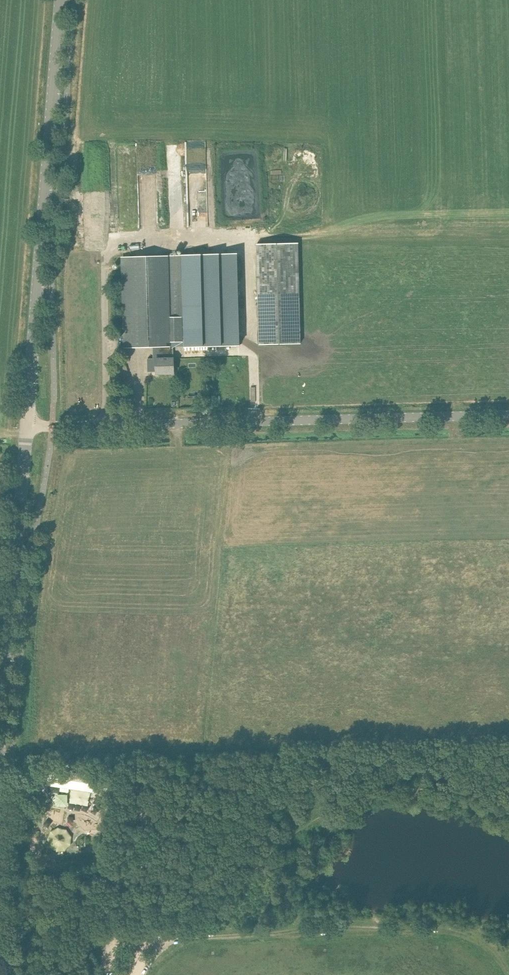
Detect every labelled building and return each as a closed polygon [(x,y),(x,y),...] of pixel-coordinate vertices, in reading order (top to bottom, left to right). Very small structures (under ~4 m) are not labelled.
[(300,343),(298,243),(257,244),(259,344),(300,343)] [(128,257),(123,257),(125,347),(131,347),(157,347),(157,352),(153,352),(154,358),(148,358),(148,371),(156,371),(157,374),(174,373),(174,358),(173,346),(170,346),(170,341),(184,340),(185,346),(216,345),(240,344),(238,278),(237,255),(195,256),(168,256),(138,257),(128,257)] [(117,366),(117,376),(129,376),(126,366),(117,366)] [(50,769),(47,785),(94,792),(96,776),(50,769)] [(77,800),(78,794),(66,791),(64,798),(77,800)] [(56,814),(55,826),(67,828),(69,815),(56,814)]
